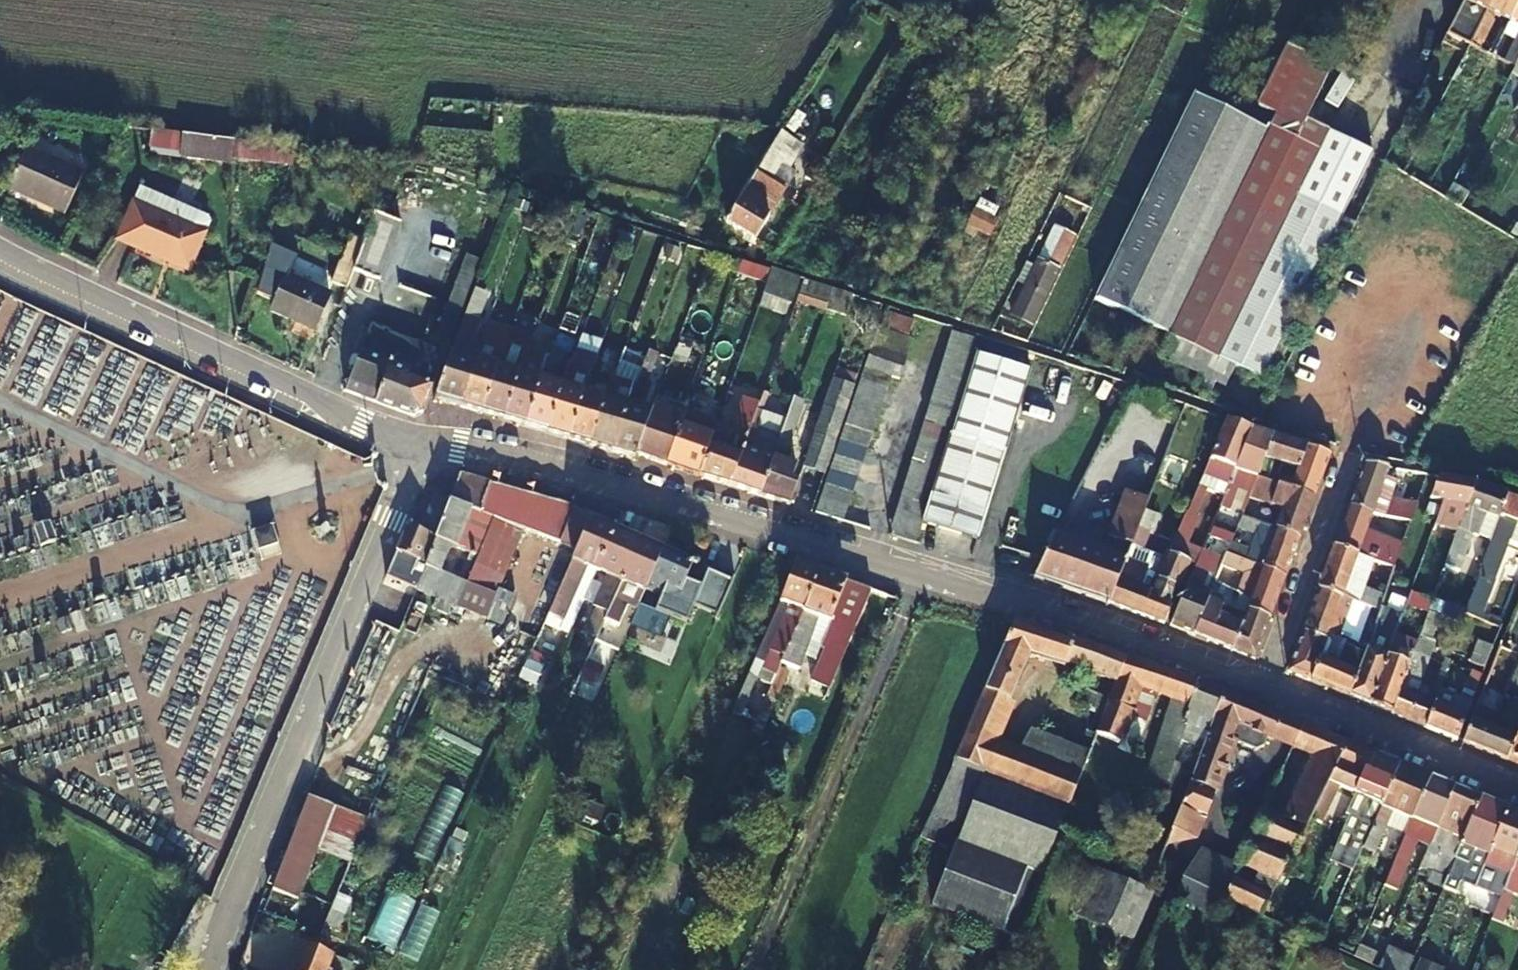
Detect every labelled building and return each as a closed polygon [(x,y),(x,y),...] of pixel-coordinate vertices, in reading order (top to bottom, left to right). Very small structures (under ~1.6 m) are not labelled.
[(1470,44),(1492,0),(1465,0),(1448,34),(1470,44)] [(1470,44),(1480,48),(1493,23),(1505,29),(1517,3),(1517,0),(1492,0),(1470,44)] [(1516,66),(1517,61),(1517,3),(1505,29),(1516,35),(1505,61),(1516,66)] [(1260,121),(1160,331),(1176,338),(1170,353),(1207,371),(1203,382),(1218,390),(1223,378),(1235,383),(1244,363),(1271,376),(1347,213),(1303,192),(1334,127),(1312,117),(1338,63),(1312,50),(1275,128),(1260,121)] [(1151,326),(1251,117),(1193,89),(1094,298),(1151,326)] [(1151,326),(1160,331),(1260,121),(1251,117),(1151,326)] [(1303,192),(1347,213),(1378,148),(1334,127),(1303,192)] [(180,135),(151,130),(149,147),(178,152),(180,135)] [(228,157),(314,169),(321,155),(180,135),(178,152),(178,155),(228,162),(228,157)] [(62,216),(81,176),(25,150),(8,185),(31,196),(29,200),(62,216)] [(773,174),(759,166),(733,210),(727,220),(756,237),(769,215),(759,208),(766,197),(761,194),(773,174)] [(473,257),(481,261),(505,200),(494,196),(473,257)] [(195,243),(123,214),(109,249),(180,278),(195,243)] [(1029,324),(1072,235),(1063,230),(1047,262),(1039,258),(1011,316),(1029,324)] [(346,264),(359,236),(350,232),(339,262),(346,264)] [(370,324),(345,389),(413,415),(422,410),(481,261),(473,257),(435,351),(431,361),(428,360),(424,369),(414,366),(422,345),(370,324)] [(740,257),(735,270),(765,279),(770,266),(740,257)] [(765,279),(761,292),(788,300),(796,275),(770,266),(765,279)] [(269,310),(313,329),(327,295),(284,277),(269,310)] [(847,314),(854,294),(833,287),(826,307),(847,314)] [(514,299),(498,294),(492,311),(507,317),(514,299)] [(909,335),(914,319),(887,310),(881,326),(909,335)] [(911,339),(878,328),(816,513),(842,520),(892,377),(897,379),(911,339)] [(461,405),(483,412),(503,345),(506,336),(485,329),(482,339),(461,405)] [(436,398),(461,405),(482,339),(460,331),(436,398)] [(952,331),(889,534),(916,542),(921,528),(979,362),(985,341),(952,331)] [(504,418),(519,370),(504,366),(510,348),(506,346),(503,345),(483,412),(504,418)] [(656,411),(652,410),(639,405),(657,354),(646,350),(633,384),(631,392),(614,451),(635,457),(636,453),(650,425),(656,411)] [(519,370),(504,418),(526,424),(547,358),(525,351),(519,370)] [(547,358),(526,424),(548,431),(563,383),(548,378),(553,360),(547,358)] [(979,362),(921,528),(947,537),(980,546),(1029,376),(979,362)] [(548,431),(569,438),(585,389),(590,372),(568,364),(563,383),(548,431)] [(804,465),(824,473),(857,377),(836,370),(804,465)] [(607,397),(591,444),(614,451),(631,392),(610,386),(607,397)] [(569,438),(591,444),(607,397),(585,389),(569,438)] [(760,494),(769,469),(759,465),(764,452),(759,450),(765,431),(763,430),(768,414),(765,413),(771,396),(763,392),(757,406),(729,484),(730,484),(760,494)] [(769,469),(760,494),(791,504),(798,480),(793,478),(797,465),(783,459),(804,401),(795,397),(769,469)] [(712,434),(699,475),(701,476),(729,484),(757,406),(740,401),(729,429),(716,425),(712,434)] [(650,425),(636,453),(666,464),(680,422),(684,414),(655,403),(652,410),(656,411),(650,425)] [(1207,486),(1224,493),(1253,428),(1226,418),(1166,553),(1178,557),(1197,516),(1194,514),(1207,486)] [(666,464),(699,475),(712,434),(680,422),(666,464)] [(1251,491),(1257,477),(1266,455),(1264,455),(1272,434),(1253,428),(1224,493),(1220,503),(1231,507),(1240,487),(1251,491)] [(1273,458),(1288,463),(1299,466),(1308,445),(1272,434),(1264,455),(1266,455),(1273,458)] [(1330,453),(1308,445),(1299,466),(1288,463),(1282,476),(1276,474),(1273,482),(1314,496),(1330,453)] [(1273,482),(1276,474),(1268,471),(1273,458),(1266,455),(1257,477),(1273,482)] [(1411,519),(1417,503),(1389,497),(1396,478),(1386,475),(1389,467),(1363,463),(1348,504),(1392,515),(1411,519)] [(457,607),(506,492),(489,485),(490,482),(459,472),(448,503),(414,592),(441,603),(438,609),(454,614),(457,607)] [(1431,495),(1444,498),(1451,500),(1445,517),(1448,519),(1431,565),(1442,570),(1466,503),(1473,482),(1447,475),(1442,474),(1439,474),(1431,495)] [(1251,491),(1249,496),(1284,508),(1277,527),(1300,536),(1314,496),(1273,482),(1257,477),(1251,491)] [(506,492),(457,607),(500,626),(512,598),(496,590),(522,531),(556,545),(573,506),(490,482),(489,485),(506,492)] [(1508,495),(1473,482),(1466,503),(1501,516),(1508,495)] [(1122,491),(1105,536),(1130,546),(1145,504),(1147,500),(1122,491)] [(1473,614),(1501,539),(1517,546),(1517,498),(1508,495),(1501,516),(1467,611),(1473,614)] [(406,525),(389,569),(392,571),(388,581),(414,592),(448,503),(433,497),(419,530),(406,525)] [(1178,557),(1166,553),(1151,591),(1138,586),(1150,552),(1141,548),(1157,508),(1145,504),(1130,546),(1108,602),(1164,624),(1186,560),(1178,557)] [(1333,546),(1378,560),(1382,547),(1362,541),(1368,523),(1387,529),(1392,515),(1348,504),(1333,546)] [(1285,576),(1300,536),(1277,527),(1241,514),(1236,527),(1259,536),(1252,553),(1229,543),(1226,551),(1285,576)] [(583,597),(590,580),(580,576),(584,566),(595,570),(613,528),(589,519),(585,527),(569,563),(547,613),(562,619),(573,593),(583,597)] [(570,520),(554,556),(569,563),(585,527),(570,520)] [(273,524),(254,530),(259,548),(279,543),(273,524)] [(1055,533),(1034,578),(1058,586),(1108,602),(1124,561),(1095,550),(1101,535),(1081,527),(1075,541),(1055,533)] [(613,528),(595,570),(605,575),(592,607),(595,608),(584,634),(593,639),(637,538),(613,528)] [(593,639),(570,692),(580,697),(598,657),(607,661),(612,649),(607,647),(633,587),(643,591),(662,549),(637,538),(593,639)] [(1395,565),(1378,560),(1333,546),(1318,588),(1354,600),(1367,605),(1379,609),(1385,593),(1364,585),(1370,568),(1391,576),(1395,565)] [(662,549),(646,586),(660,593),(653,608),(684,621),(692,603),(717,615),(733,580),(707,568),(697,591),(682,584),(692,562),(662,549)] [(1193,634),(1209,591),(1197,586),(1210,555),(1199,550),(1189,575),(1169,625),(1193,634)] [(1244,575),(1237,590),(1252,597),(1248,607),(1270,616),(1285,576),(1226,551),(1214,579),(1223,584),(1229,569),(1244,575)] [(795,563),(777,602),(788,606),(768,650),(779,656),(818,569),(795,561),(795,563)] [(1370,704),(1387,657),(1378,653),(1392,614),(1391,613),(1406,569),(1395,565),(1391,576),(1385,593),(1379,609),(1366,648),(1357,673),(1349,696),(1370,704)] [(818,569),(779,656),(778,660),(797,669),(813,632),(822,636),(831,617),(837,620),(806,692),(823,699),(872,588),(818,569)] [(1210,591),(1219,594),(1223,584),(1214,579),(1210,591)] [(1302,630),(1325,639),(1327,634),(1341,639),(1354,600),(1318,588),(1302,630)] [(1232,649),(1240,628),(1221,621),(1224,615),(1231,600),(1219,594),(1210,591),(1209,591),(1193,634),(1232,649)] [(1387,657),(1370,704),(1392,713),(1409,664),(1397,659),(1406,632),(1404,630),(1415,603),(1429,607),(1432,599),(1411,593),(1410,592),(1387,657)] [(1463,621),(1467,611),(1432,599),(1429,607),(1429,609),(1439,613),(1463,621)] [(1379,609),(1367,605),(1353,643),(1366,648),(1379,609)] [(1270,616),(1248,607),(1240,628),(1232,649),(1255,658),(1270,616)] [(1419,636),(1428,639),(1439,613),(1429,609),(1419,636)] [(1072,641),(1013,622),(921,834),(947,844),(951,836),(958,838),(1031,865),(1042,869),(1059,826),(1081,771),(998,741),(1014,700),(1011,699),(1031,655),(1060,664),(1062,660),(1117,678),(1125,657),(1073,637),(1072,641)] [(1288,671),(1310,680),(1325,639),(1302,630),(1288,671)] [(1342,666),(1350,642),(1341,639),(1327,634),(1325,639),(1310,680),(1349,696),(1357,673),(1342,666)] [(1428,639),(1419,636),(1413,653),(1422,657),(1428,639)] [(1426,727),(1435,703),(1415,695),(1426,658),(1422,657),(1413,653),(1409,664),(1392,713),(1426,727)] [(1196,684),(1125,657),(1117,678),(1084,762),(1161,793),(1171,767),(1133,752),(1135,748),(1118,741),(1120,737),(1125,739),(1136,710),(1133,708),(1141,688),(1156,692),(1189,703),(1196,684)] [(1440,691),(1435,703),(1426,727),(1457,739),(1483,672),(1452,659),(1448,671),(1466,678),(1459,697),(1440,691)] [(1517,727),(1517,666),(1499,714),(1478,705),(1463,742),(1506,760),(1506,758),(1517,727)] [(757,676),(747,671),(739,690),(749,694),(757,676)] [(1196,684),(1189,703),(1183,719),(1189,722),(1183,737),(1202,745),(1221,694),(1196,684)] [(1157,865),(1225,897),(1234,877),(1239,863),(1264,808),(1266,804),(1233,793),(1232,796),(1221,792),(1238,747),(1252,753),(1255,748),(1262,751),(1265,743),(1289,752),(1292,746),(1302,724),(1222,692),(1221,694),(1202,745),(1157,865)] [(1281,816),(1264,808),(1239,863),(1259,872),(1253,886),(1234,877),(1225,897),(1260,913),(1304,827),(1347,744),(1348,742),(1302,724),(1292,746),(1313,755),(1281,816)] [(1506,758),(1517,763),(1517,727),(1506,758)] [(1233,793),(1266,804),(1289,752),(1265,743),(1262,751),(1255,748),(1252,753),(1238,747),(1221,792),(1232,796),(1233,793)] [(1347,744),(1304,827),(1311,831),(1316,822),(1319,823),(1338,785),(1355,791),(1362,773),(1366,774),(1374,755),(1347,744)] [(1362,773),(1355,791),(1340,826),(1356,833),(1346,857),(1357,861),(1383,805),(1401,765),(1374,755),(1366,774),(1362,773)] [(1401,765),(1383,805),(1413,818),(1430,777),(1401,765)] [(1413,818),(1394,862),(1404,866),(1416,837),(1431,843),(1438,826),(1454,787),(1430,777),(1413,818)] [(1454,787),(1438,826),(1463,837),(1480,797),(1454,787)] [(307,796),(272,889),(297,897),(321,834),(333,804),(307,795),(307,796)] [(1441,886),(1443,887),(1446,888),(1459,860),(1467,862),(1474,849),(1487,853),(1507,809),(1480,797),(1463,837),(1451,863),(1441,886)] [(367,818),(333,804),(321,834),(355,847),(367,818)] [(1487,853),(1464,906),(1474,910),(1494,867),(1509,872),(1517,849),(1517,814),(1507,809),(1487,853)] [(1031,865),(958,838),(934,906),(1006,932),(1031,865)] [(1517,892),(1517,849),(1509,872),(1503,886),(1517,892)] [(1441,886),(1451,863),(1440,859),(1431,881),(1441,886)] [(1239,863),(1234,877),(1253,886),(1259,872),(1239,863)] [(1052,964),(1066,969),(1119,969),(1153,893),(1095,868),(1052,964)] [(1327,927),(1303,916),(1297,930),(1321,941),(1327,927)] [(313,947),(305,944),(294,969),(303,969),(313,947)] [(1354,956),(1371,964),(1376,955),(1358,946),(1354,956)] [(303,969),(329,969),(334,956),(313,947),(303,969)]
